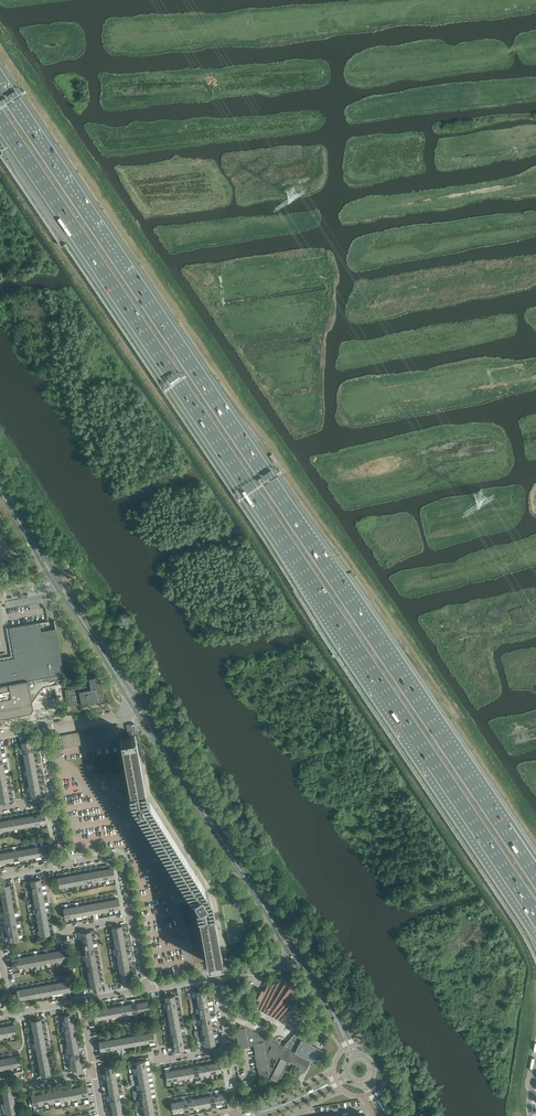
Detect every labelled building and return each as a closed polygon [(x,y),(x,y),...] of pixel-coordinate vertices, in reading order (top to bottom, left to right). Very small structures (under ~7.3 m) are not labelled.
[(0,661),(0,685),(64,673),(54,619),(9,627),(15,658),(0,661)] [(23,711),(24,711),(25,710),(26,710),(26,709),(41,689),(41,688),(42,687),(44,687),(45,686),(64,683),(62,674),(55,675),(0,685),(0,716),(23,711)] [(89,678),(90,685),(89,685),(67,689),(70,706),(81,704),(82,704),(103,700),(104,700),(99,676),(89,678)] [(126,725),(128,735),(136,733),(134,723),(126,725)] [(118,731),(119,738),(131,801),(132,803),(131,804),(134,810),(136,809),(192,897),(190,898),(194,904),(195,903),(196,903),(206,962),(222,960),(210,897),(146,795),(135,735),(126,737),(118,724),(117,725),(118,731)] [(63,741),(62,735),(58,735),(58,739),(53,740),(55,750),(64,748),(63,741)] [(105,865),(106,869),(107,868),(109,879),(114,878),(113,867),(108,868),(108,864),(105,865)] [(100,866),(100,870),(102,869),(104,880),(109,879),(107,868),(106,869),(103,869),(102,865),(100,866)] [(94,867),(95,871),(96,870),(98,880),(104,880),(102,869),(100,870),(98,870),(97,866),(94,867)] [(89,868),(90,872),(91,871),(93,881),(98,880),(96,870),(95,871),(92,871),(91,867),(89,868)] [(83,869),(84,873),(85,872),(87,882),(93,881),(91,871),(90,872),(87,872),(86,868),(83,869)] [(78,870),(79,874),(80,873),(82,883),(87,882),(85,872),(84,873),(81,873),(81,869),(78,870)] [(73,871),(73,875),(74,874),(76,884),(82,883),(80,873),(79,874),(76,874),(75,870),(73,871)] [(67,872),(68,876),(69,875),(71,885),(76,884),(74,874),(73,875),(70,875),(70,871),(67,872)] [(62,873),(62,877),(63,876),(65,886),(71,885),(69,875),(68,876),(65,876),(64,872),(62,873)] [(63,876),(62,877),(59,877),(59,873),(56,874),(57,878),(58,877),(60,887),(65,886),(63,876)] [(111,896),(111,899),(113,899),(115,909),(120,908),(118,898),(114,899),(113,895),(111,896)] [(105,897),(106,900),(107,900),(109,910),(115,909),(113,899),(111,899),(109,900),(108,896),(105,897)] [(100,898),(101,901),(102,901),(104,911),(109,910),(107,900),(106,900),(103,901),(102,897),(100,898)] [(94,899),(95,902),(96,902),(98,912),(104,911),(102,901),(101,901),(98,902),(97,898),(94,899)] [(89,900),(90,903),(91,903),(93,913),(98,912),(96,902),(95,902),(92,903),(92,899),(89,900)] [(83,901),(84,904),(85,904),(87,914),(93,913),(91,903),(90,903),(87,904),(86,900),(83,901)] [(78,902),(79,905),(80,905),(82,915),(87,914),(85,904),(84,904),(81,905),(81,901),(78,902)] [(73,903),(73,906),(74,906),(76,916),(82,915),(80,905),(79,905),(76,906),(75,902),(73,903)] [(67,904),(68,907),(69,907),(71,917),(76,916),(74,906),(73,906),(70,907),(70,903),(67,904)] [(69,907),(68,907),(65,908),(64,904),(62,905),(62,909),(63,908),(65,918),(71,917),(69,907)] [(112,927),(113,933),(123,931),(123,930),(122,927),(126,927),(125,924),(121,925),(122,926),(112,927)] [(81,933),(82,938),(92,937),(92,936),(91,933),(95,932),(94,929),(90,930),(91,931),(81,933)] [(113,933),(114,938),(124,937),(123,936),(123,933),(127,932),(126,929),(123,930),(123,931),(113,933)] [(82,938),(83,944),(93,942),(93,941),(92,938),(96,937),(95,935),(92,936),(92,937),(82,938)] [(114,938),(115,944),(125,942),(124,941),(124,938),(128,937),(127,935),(123,936),(124,937),(114,938)] [(83,944),(84,949),(94,948),(94,946),(93,944),(97,943),(96,940),(93,941),(93,942),(83,944)] [(115,944),(116,949),(126,947),(125,946),(125,944),(129,943),(128,940),(124,941),(125,942),(115,944)] [(84,949),(85,955),(95,953),(95,952),(94,949),(98,948),(97,946),(94,946),(94,948),(84,949)] [(116,949),(117,955),(127,953),(126,952),(126,949),(130,948),(129,946),(125,946),(126,947),(116,949)] [(85,955),(86,960),(96,958),(96,957),(95,955),(99,954),(98,951),(95,952),(95,953),(85,955)] [(117,955),(118,960),(128,958),(127,957),(127,954),(131,954),(130,951),(126,952),(127,953),(117,955)] [(86,960),(87,966),(97,964),(97,963),(96,960),(100,959),(99,957),(96,957),(96,958),(86,960)] [(118,960),(118,966),(129,964),(128,963),(128,960),(132,959),(131,957),(127,957),(128,958),(118,960)] [(87,966),(88,971),(98,969),(98,968),(97,965),(101,965),(100,962),(97,963),(97,964),(87,966)] [(118,966),(119,971),(130,969),(129,968),(129,965),(133,965),(132,962),(128,963),(129,964),(118,966)] [(119,971),(120,977),(131,975),(130,974),(130,971),(134,970),(133,967),(129,968),(130,969),(119,971)] [(88,971),(89,977),(99,975),(99,974),(98,971),(102,970),(101,968),(98,968),(98,969),(88,971)] [(89,977),(90,982),(100,980),(100,979),(99,976),(103,976),(102,973),(99,974),(99,975),(89,977)] [(131,975),(120,977),(121,982),(132,980),(131,976),(135,976),(134,973),(130,974),(131,975)] [(261,993),(263,994),(256,1007),(258,1008),(276,1017),(280,1019),(297,1000),(292,992),(295,988),(286,983),(281,977),(279,982),(267,984),(264,990),(264,991),(263,990),(261,993)] [(100,980),(90,982),(91,988),(101,986),(100,982),(104,981),(103,978),(100,979),(100,980)] [(62,1015),(63,1021),(73,1019),(73,1018),(72,1015),(76,1014),(75,1012),(72,1012),(72,1013),(62,1015)] [(31,1021),(32,1026),(42,1024),(42,1023),(41,1021),(45,1020),(45,1017),(41,1018),(41,1019),(31,1021)] [(63,1021),(64,1026),(74,1024),(74,1023),(73,1021),(77,1020),(76,1017),(73,1018),(73,1019),(63,1021)] [(6,1022),(7,1025),(8,1025),(10,1035),(16,1034),(14,1024),(10,1025),(9,1021),(6,1022)] [(1,1023),(2,1026),(3,1026),(5,1036),(10,1035),(8,1025),(7,1025),(4,1026),(4,1022),(1,1023)] [(32,1026),(33,1032),(43,1030),(43,1029),(42,1026),(46,1025),(46,1023),(42,1023),(42,1024),(32,1026)] [(64,1026),(65,1032),(75,1030),(75,1029),(74,1026),(78,1025),(77,1023),(74,1023),(74,1024),(64,1026)] [(259,1075),(263,1074),(279,1083),(289,1062),(306,1070),(311,1060),(316,1062),(322,1050),(311,1044),(313,1040),(296,1031),(284,1046),(240,1024),(238,1028),(235,1029),(239,1048),(254,1045),(259,1075)] [(33,1032),(34,1037),(44,1035),(44,1034),(43,1032),(47,1031),(47,1028),(43,1029),(43,1030),(33,1032)] [(65,1032),(66,1037),(76,1035),(76,1034),(75,1031),(79,1031),(78,1028),(75,1029),(75,1030),(65,1032)] [(34,1037),(35,1043),(45,1041),(45,1040),(44,1037),(48,1036),(47,1034),(44,1034),(44,1035),(34,1037)] [(66,1037),(67,1043),(77,1041),(77,1040),(76,1037),(80,1036),(79,1034),(76,1034),(76,1035),(66,1037)] [(35,1043),(36,1048),(46,1046),(46,1045),(45,1042),(49,1042),(48,1039),(45,1040),(45,1041),(35,1043)] [(67,1043),(68,1048),(78,1046),(78,1045),(77,1042),(81,1042),(80,1039),(77,1040),(77,1041),(67,1043)] [(68,1048),(69,1054),(79,1052),(79,1051),(78,1048),(82,1047),(81,1044),(78,1045),(78,1046),(68,1048)] [(36,1048),(37,1054),(47,1052),(47,1051),(46,1048),(50,1047),(49,1045),(46,1045),(46,1046),(36,1048)] [(37,1054),(38,1059),(48,1057),(48,1056),(47,1053),(51,1053),(50,1050),(47,1051),(47,1052),(37,1054)] [(69,1054),(70,1059),(80,1057),(80,1056),(79,1053),(83,1052),(82,1050),(79,1051),(79,1052),(69,1054)] [(12,1053),(13,1056),(14,1056),(16,1066),(21,1065),(20,1055),(15,1056),(15,1052),(12,1053)] [(7,1054),(7,1057),(9,1057),(10,1067),(16,1066),(14,1056),(13,1056),(10,1057),(9,1053),(7,1054)] [(1,1055),(2,1058),(3,1058),(5,1068),(10,1067),(9,1057),(7,1057),(4,1058),(4,1054),(1,1055)] [(38,1059),(39,1065),(49,1063),(49,1062),(48,1059),(52,1058),(51,1055),(48,1056),(48,1057),(38,1059)] [(70,1059),(71,1065),(81,1063),(81,1061),(80,1059),(84,1058),(83,1055),(80,1056),(80,1057),(70,1059)] [(39,1065),(40,1070),(50,1068),(50,1067),(49,1064),(53,1064),(52,1061),(49,1062),(49,1063),(39,1065)] [(81,1063),(71,1065),(72,1070),(82,1068),(81,1064),(85,1063),(84,1061),(81,1061),(81,1063)] [(50,1068),(40,1070),(41,1076),(51,1074),(50,1070),(54,1069),(53,1066),(50,1067),(50,1068)] [(79,1083),(79,1087),(81,1086),(83,1096),(88,1095),(86,1085),(82,1086),(81,1082),(79,1083)] [(1,1086),(2,1092),(12,1090),(12,1089),(12,1086),(16,1085),(15,1083),(11,1083),(11,1084),(1,1086)] [(73,1084),(74,1088),(75,1087),(77,1097),(83,1096),(81,1086),(79,1087),(77,1087),(76,1083),(73,1084)] [(68,1085),(69,1089),(70,1088),(72,1098),(77,1097),(75,1087),(74,1088),(71,1088),(70,1084),(68,1085)] [(62,1086),(63,1089),(64,1089),(66,1099),(72,1098),(70,1088),(69,1089),(66,1089),(65,1085),(62,1086)] [(57,1087),(58,1090),(59,1090),(61,1100),(66,1099),(64,1089),(63,1089),(60,1090),(60,1086),(57,1087)] [(51,1088),(52,1091),(54,1091),(55,1101),(61,1100),(59,1090),(58,1090),(55,1091),(54,1087),(51,1088)] [(2,1092),(3,1097),(13,1095),(13,1094),(13,1092),(17,1091),(16,1088),(12,1089),(12,1090),(2,1092)] [(46,1089),(47,1092),(48,1092),(50,1102),(55,1101),(54,1091),(52,1091),(49,1092),(49,1088),(46,1089)] [(41,1090),(41,1093),(43,1093),(44,1103),(50,1102),(48,1092),(47,1092),(44,1093),(43,1089),(41,1090)] [(35,1091),(36,1094),(37,1094),(39,1104),(44,1103),(43,1093),(41,1093),(38,1094),(38,1090),(35,1091)] [(37,1094),(36,1094),(33,1095),(32,1091),(30,1092),(30,1095),(31,1095),(33,1105),(39,1104),(37,1094)] [(3,1097),(4,1103),(14,1101),(14,1100),(14,1097),(18,1096),(17,1094),(13,1094),(13,1095),(3,1097)] [(4,1103),(5,1108),(15,1106),(15,1105),(15,1102),(19,1102),(18,1099),(14,1100),(14,1101),(4,1103)] [(5,1108),(6,1114),(16,1112),(16,1111),(16,1108),(20,1107),(19,1105),(15,1105),(15,1106),(5,1108)]
